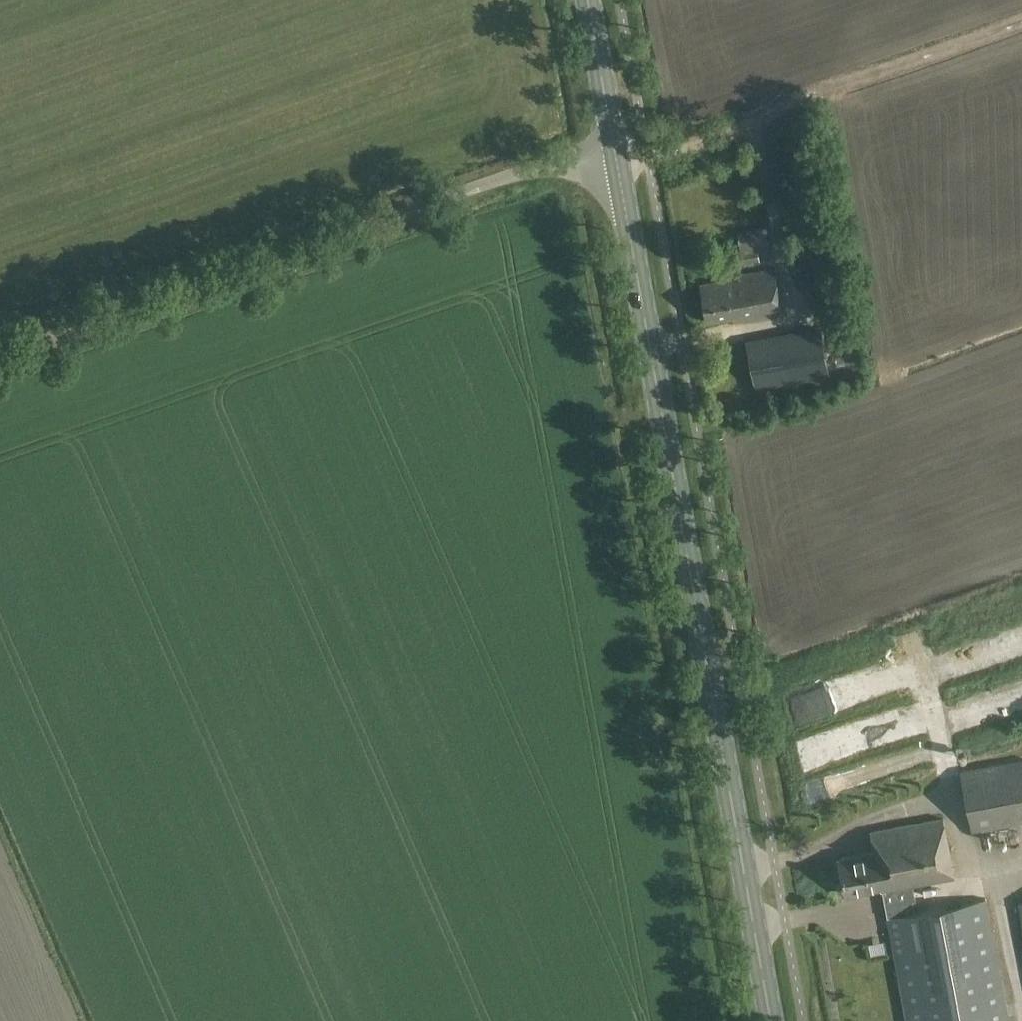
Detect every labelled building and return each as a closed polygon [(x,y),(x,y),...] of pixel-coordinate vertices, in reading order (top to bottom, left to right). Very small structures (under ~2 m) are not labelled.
[(760,261),(759,248),(726,252),(727,265),(760,261)] [(783,314),(774,270),(701,284),(708,321),(745,314),(746,321),(783,314)] [(831,376),(822,327),(747,340),(756,390),(831,376)] [(808,743),(812,769),(839,765),(837,755),(851,753),(849,737),(808,743)] [(961,770),(973,833),(1021,824),(1021,759),(961,770)] [(818,788),(821,800),(839,794),(836,783),(818,788)] [(943,819),(871,833),(875,852),(838,859),(845,895),(881,888),(881,892),(883,891),(907,1020),(1009,1020),(985,900),(914,913),(912,902),(915,901),(913,886),(954,878),(943,819)]
